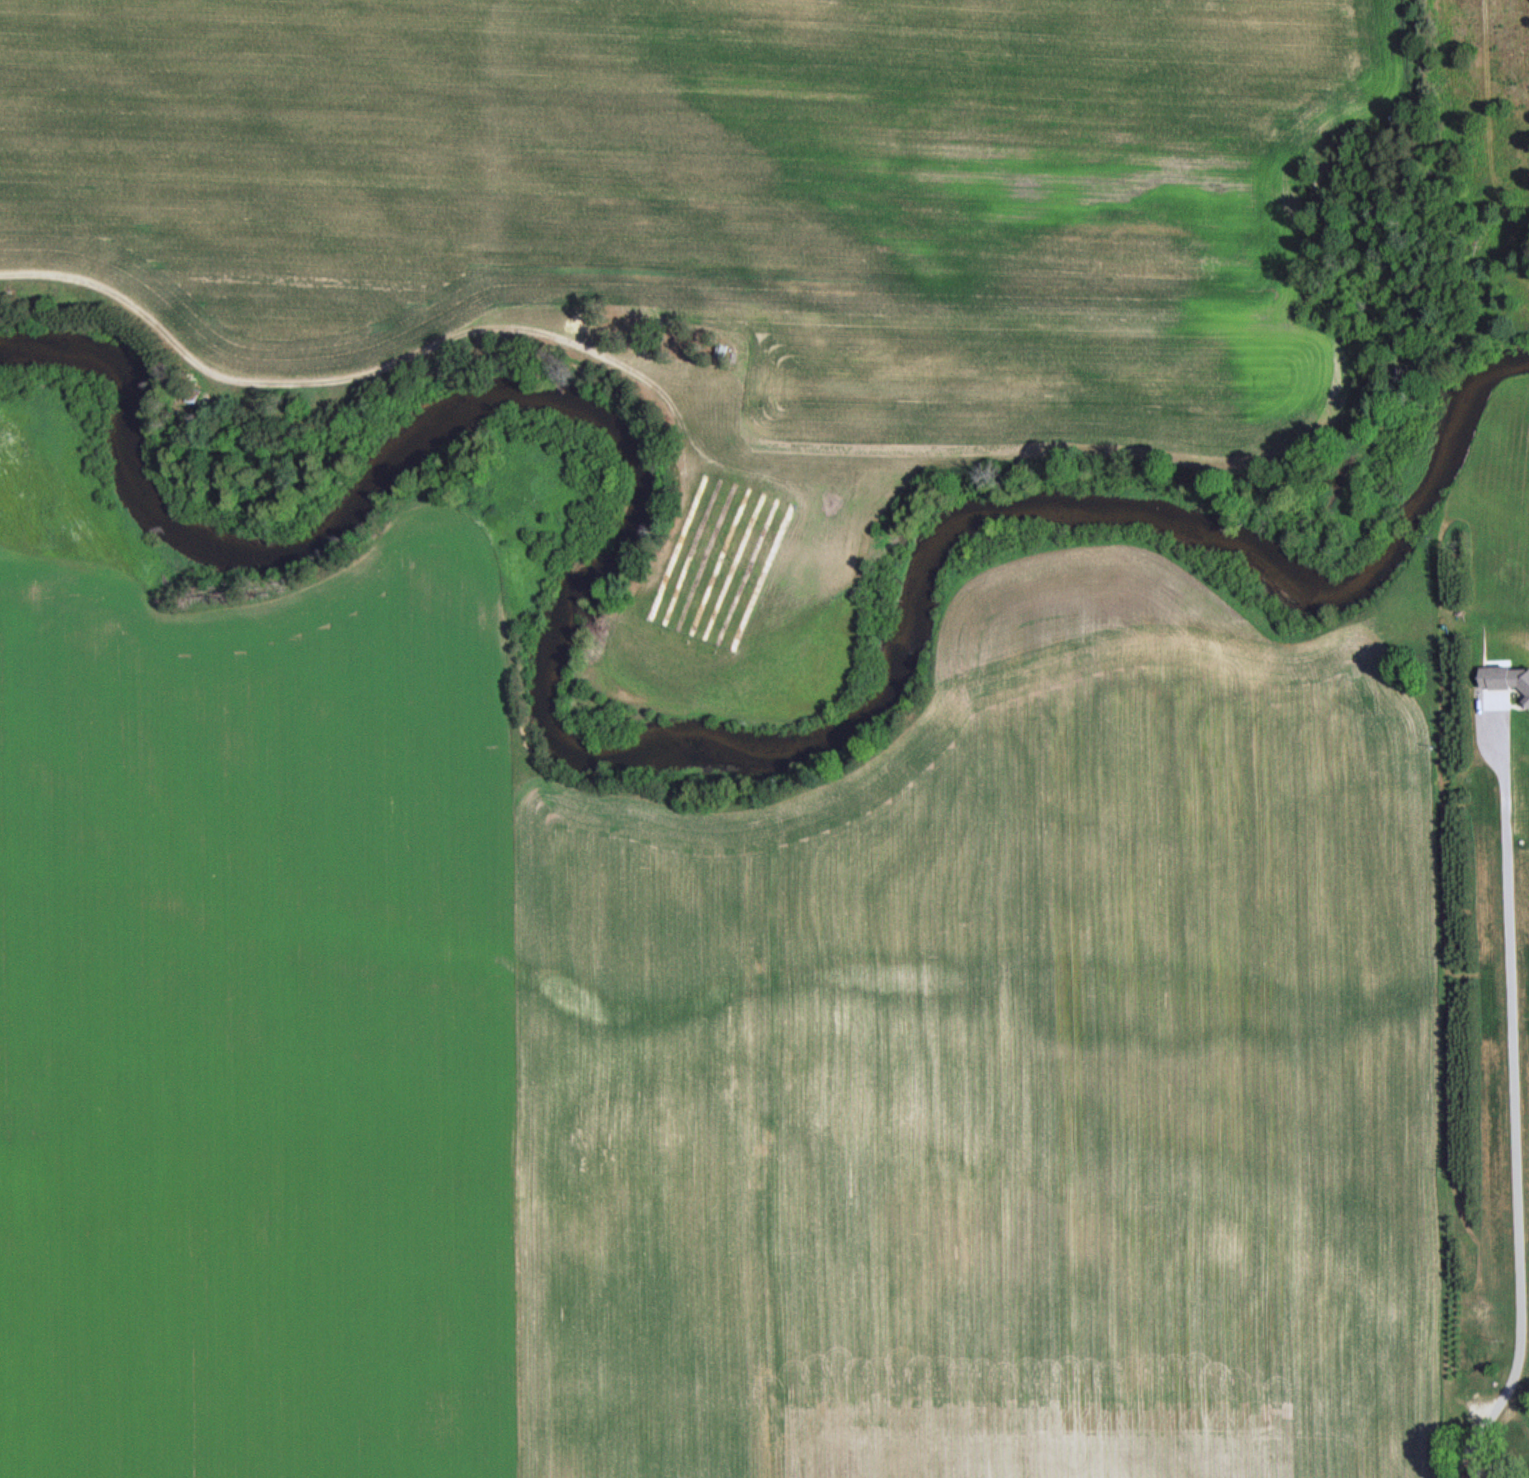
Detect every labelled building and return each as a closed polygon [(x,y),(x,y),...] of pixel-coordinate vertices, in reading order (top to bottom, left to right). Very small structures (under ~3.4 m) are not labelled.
[(1528,688),(1528,672),(1483,672),(1483,689),(1528,688)] [(1526,1459),(1524,1441),(1513,1442),(1515,1460),(1526,1459)]
